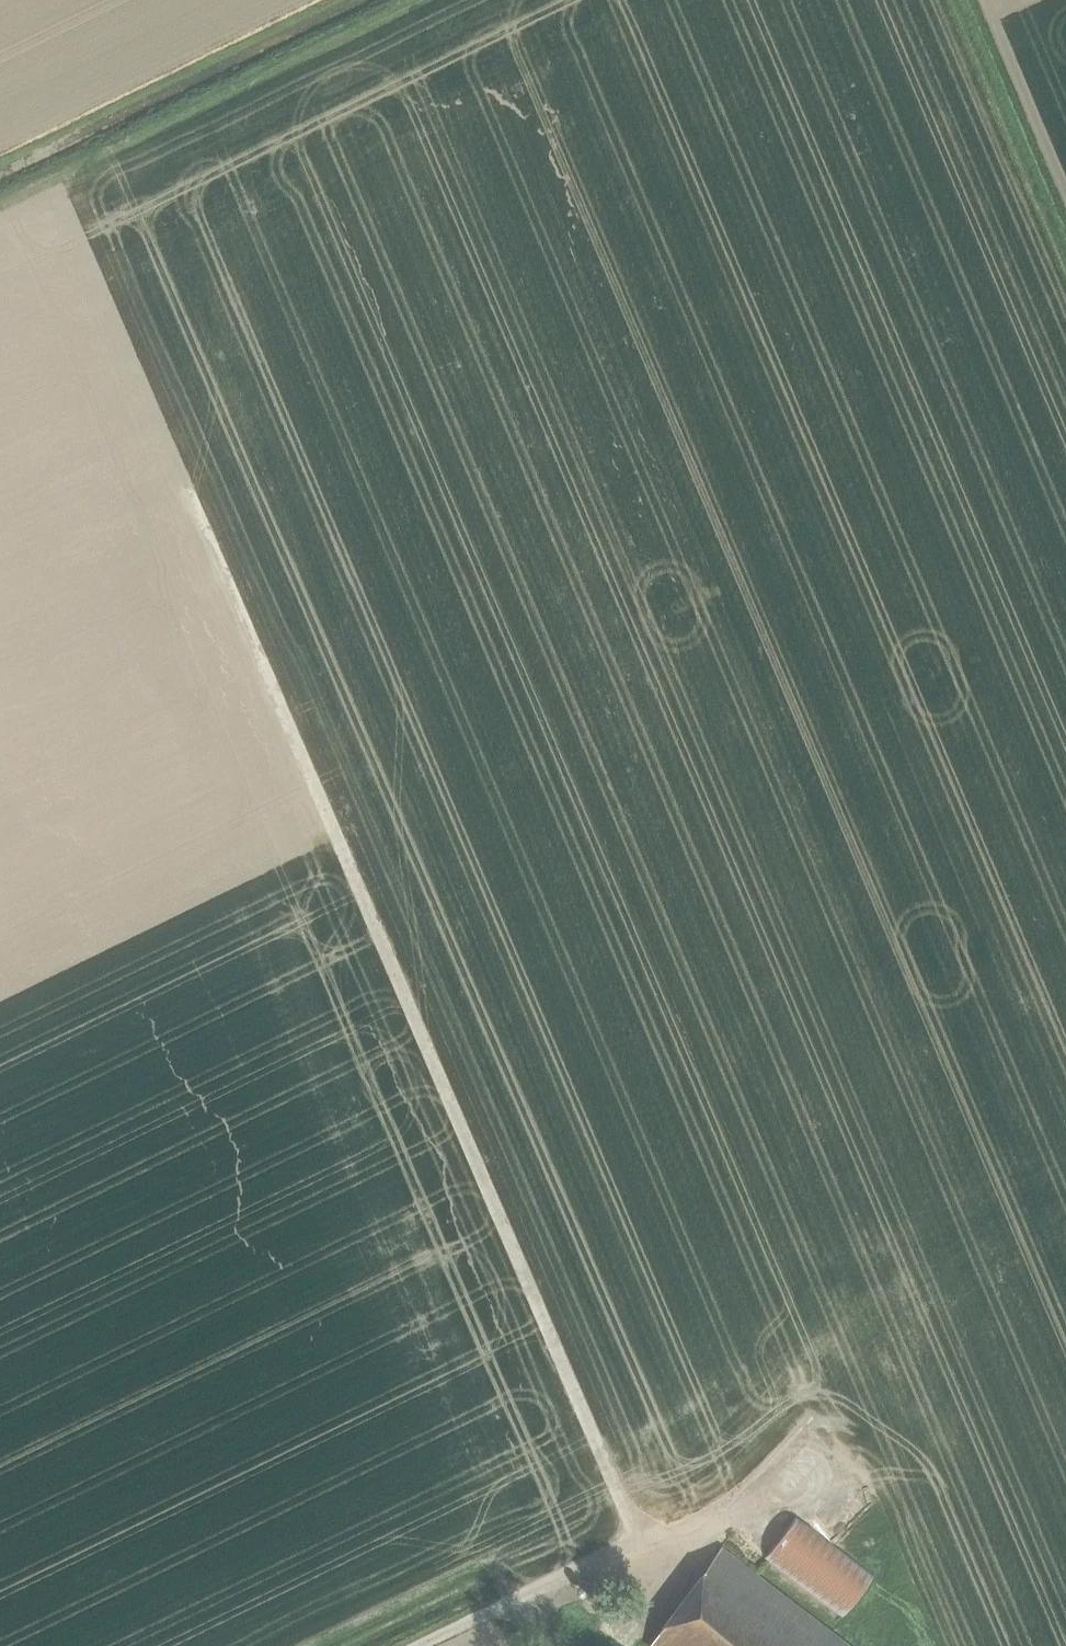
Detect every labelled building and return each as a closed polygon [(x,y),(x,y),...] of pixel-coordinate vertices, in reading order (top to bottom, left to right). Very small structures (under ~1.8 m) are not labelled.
[(797,1515),(764,1557),(842,1616),(874,1574),(797,1515)] [(721,1547),(649,1645),(849,1645),(721,1547)]
